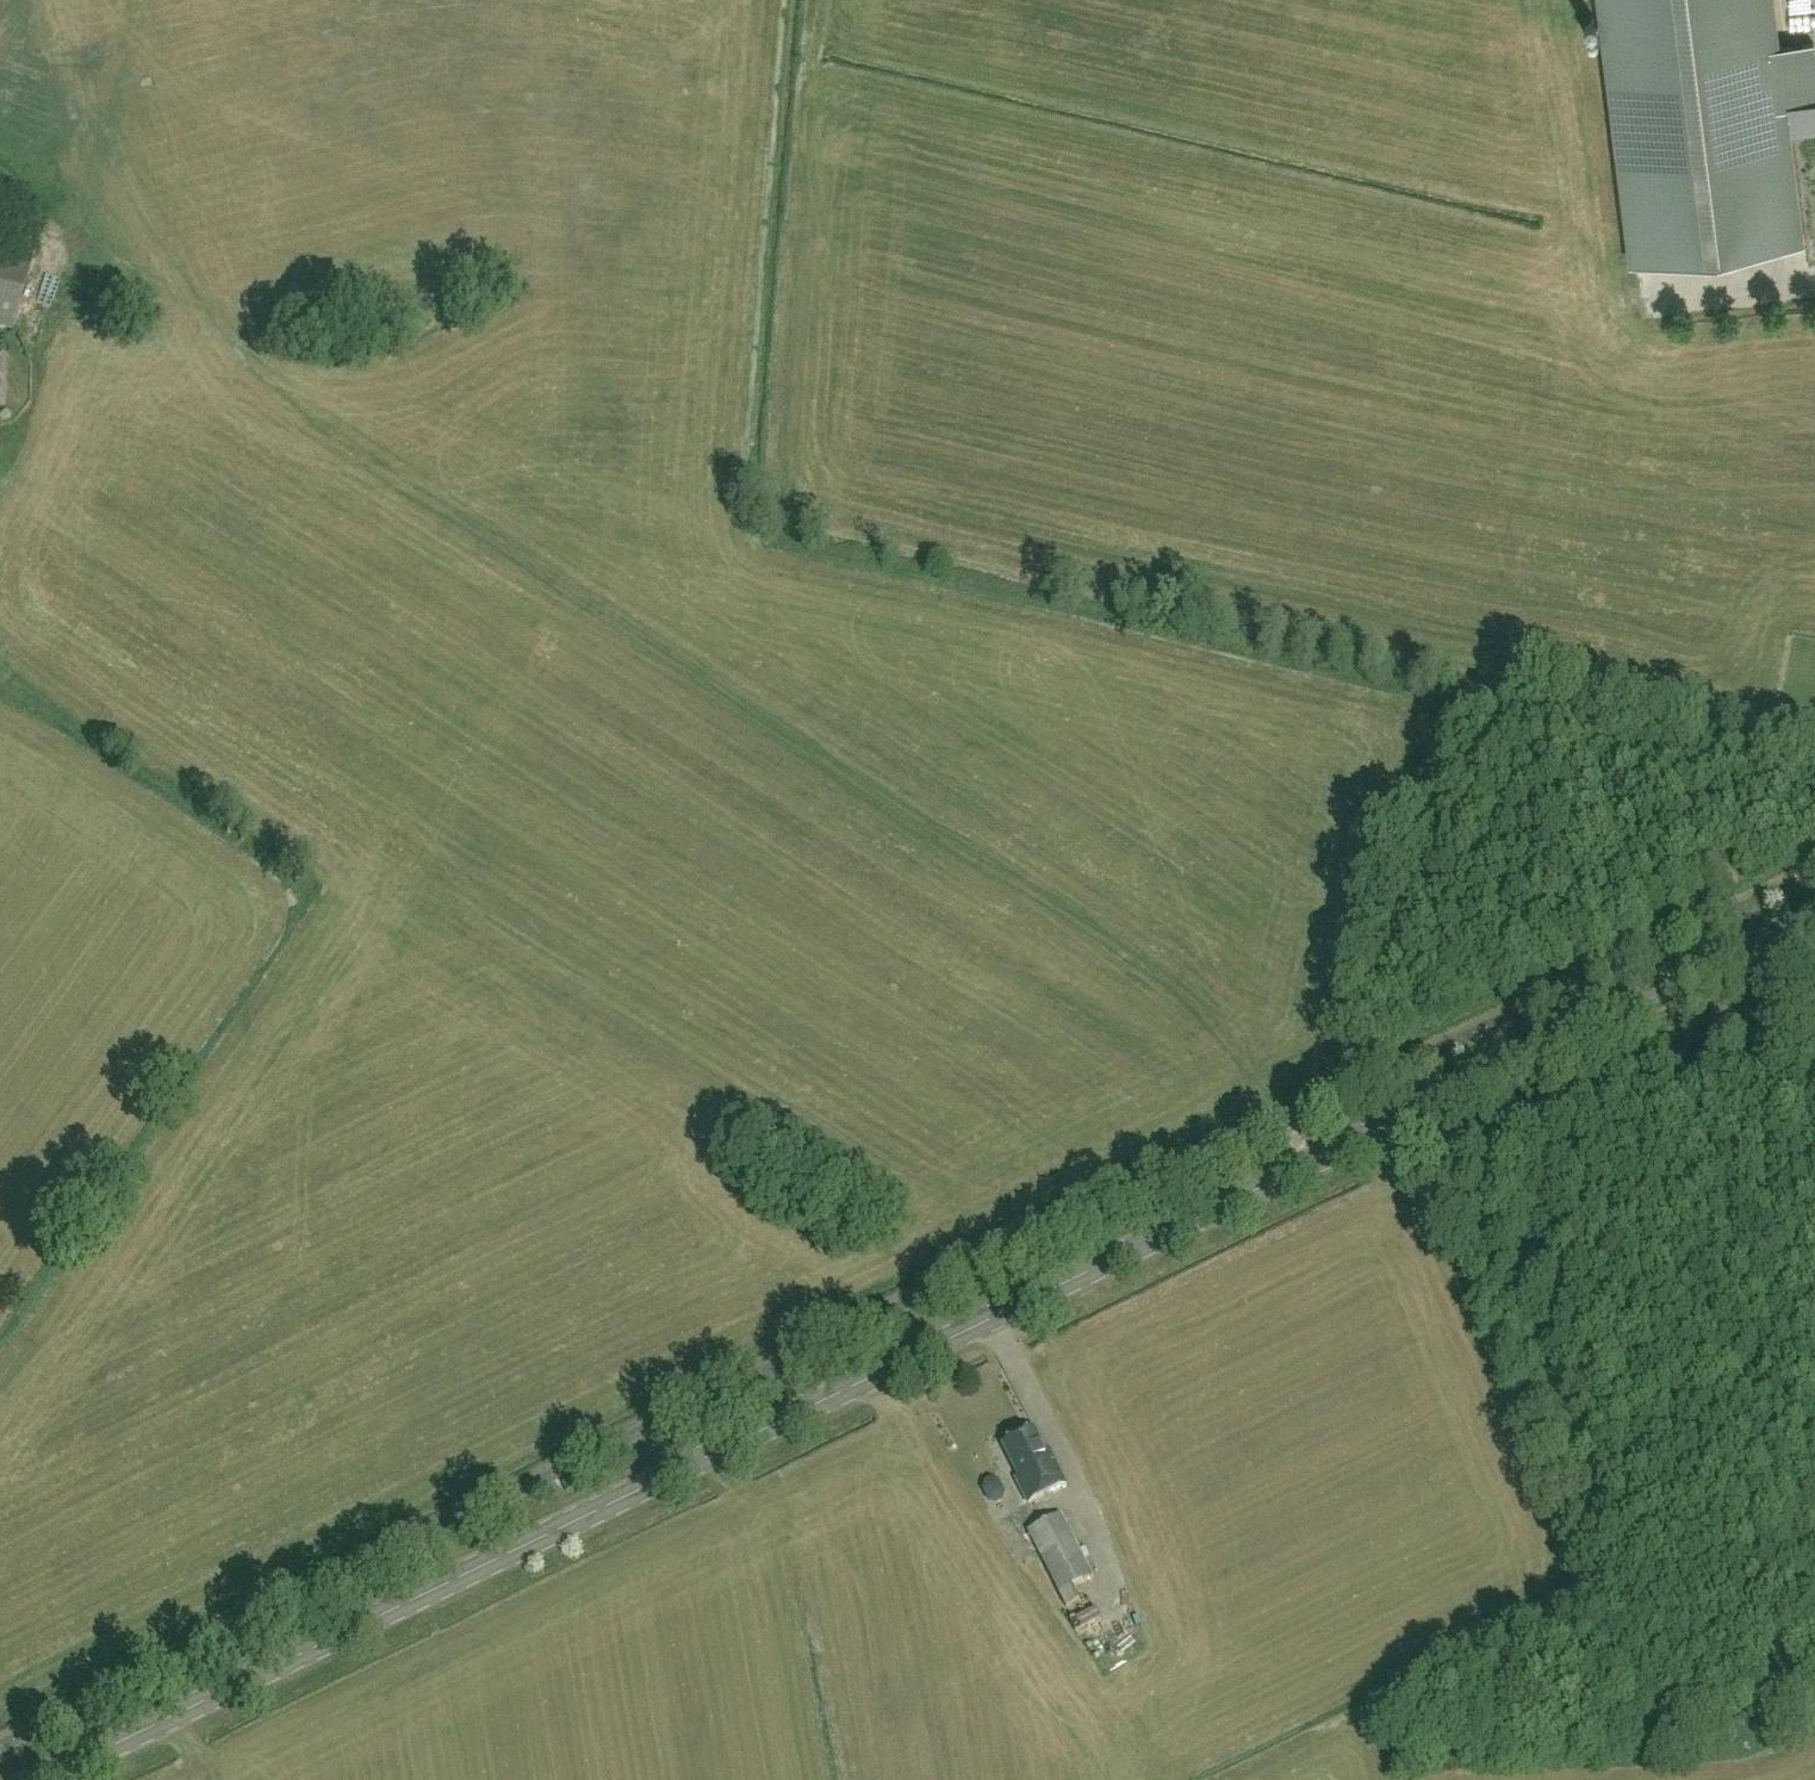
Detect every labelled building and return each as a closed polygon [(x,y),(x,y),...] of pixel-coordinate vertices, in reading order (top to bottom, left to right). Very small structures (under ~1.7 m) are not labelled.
[(1814,43),(1775,48),(1770,0),(1603,0),(1635,262),(1798,241),(1785,133),(1814,130),(1814,53),(1814,43)] [(33,257),(0,248),(0,328),(12,332),(33,257)] [(1047,1455),(1035,1430),(1004,1445),(1020,1478),(1016,1480),(1028,1503),(1066,1483),(1051,1453),(1047,1455)] [(1067,1608),(1079,1602),(1071,1587),(1091,1576),(1060,1517),(1029,1534),(1067,1608)] [(1103,1623),(1091,1628),(1099,1646),(1111,1640),(1103,1623)]
